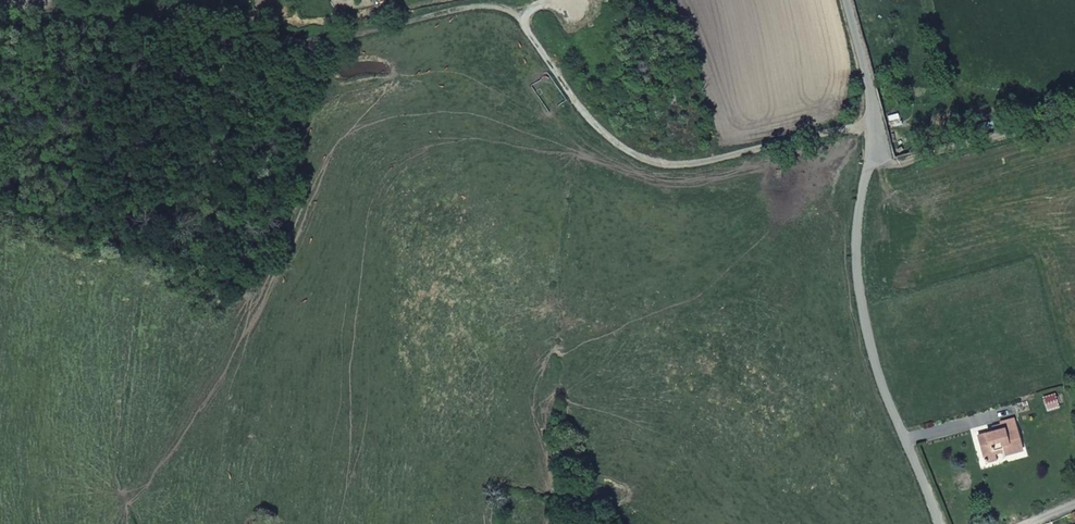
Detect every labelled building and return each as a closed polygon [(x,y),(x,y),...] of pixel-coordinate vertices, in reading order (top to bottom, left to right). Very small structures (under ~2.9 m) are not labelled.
[(1020,451),(1011,420),(997,424),(997,426),(998,429),(990,432),(974,436),(980,457),(991,454),(1000,452),(1001,456),(1020,451)] [(991,454),(980,457),(982,463),(993,460),(991,454)]
